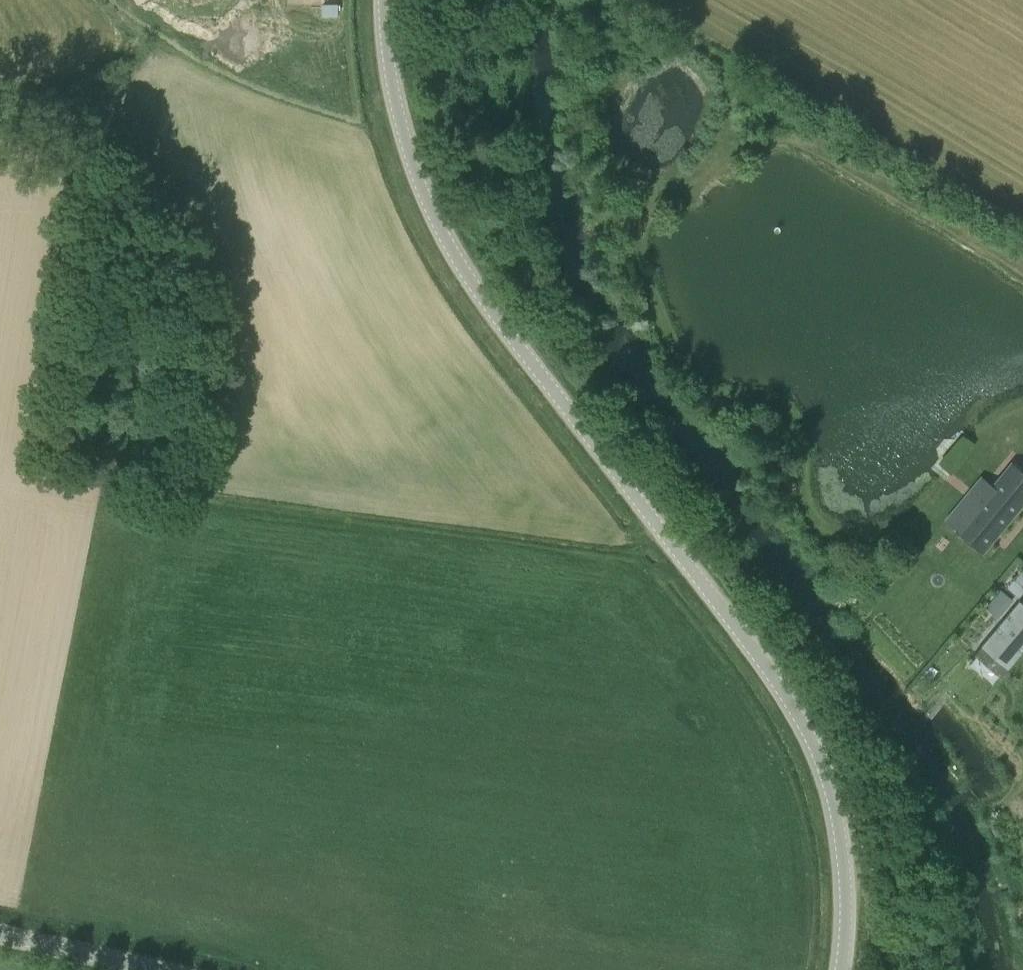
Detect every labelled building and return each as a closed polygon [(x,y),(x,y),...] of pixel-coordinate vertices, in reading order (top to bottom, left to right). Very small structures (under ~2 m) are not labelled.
[(973,513),(958,532),(981,551),(1022,500),(1022,473),(1013,465),(984,500),(978,494),(967,508),(973,513)] [(1019,600),(980,646),(1007,669),(1022,650),(1022,604),(1019,600)]
